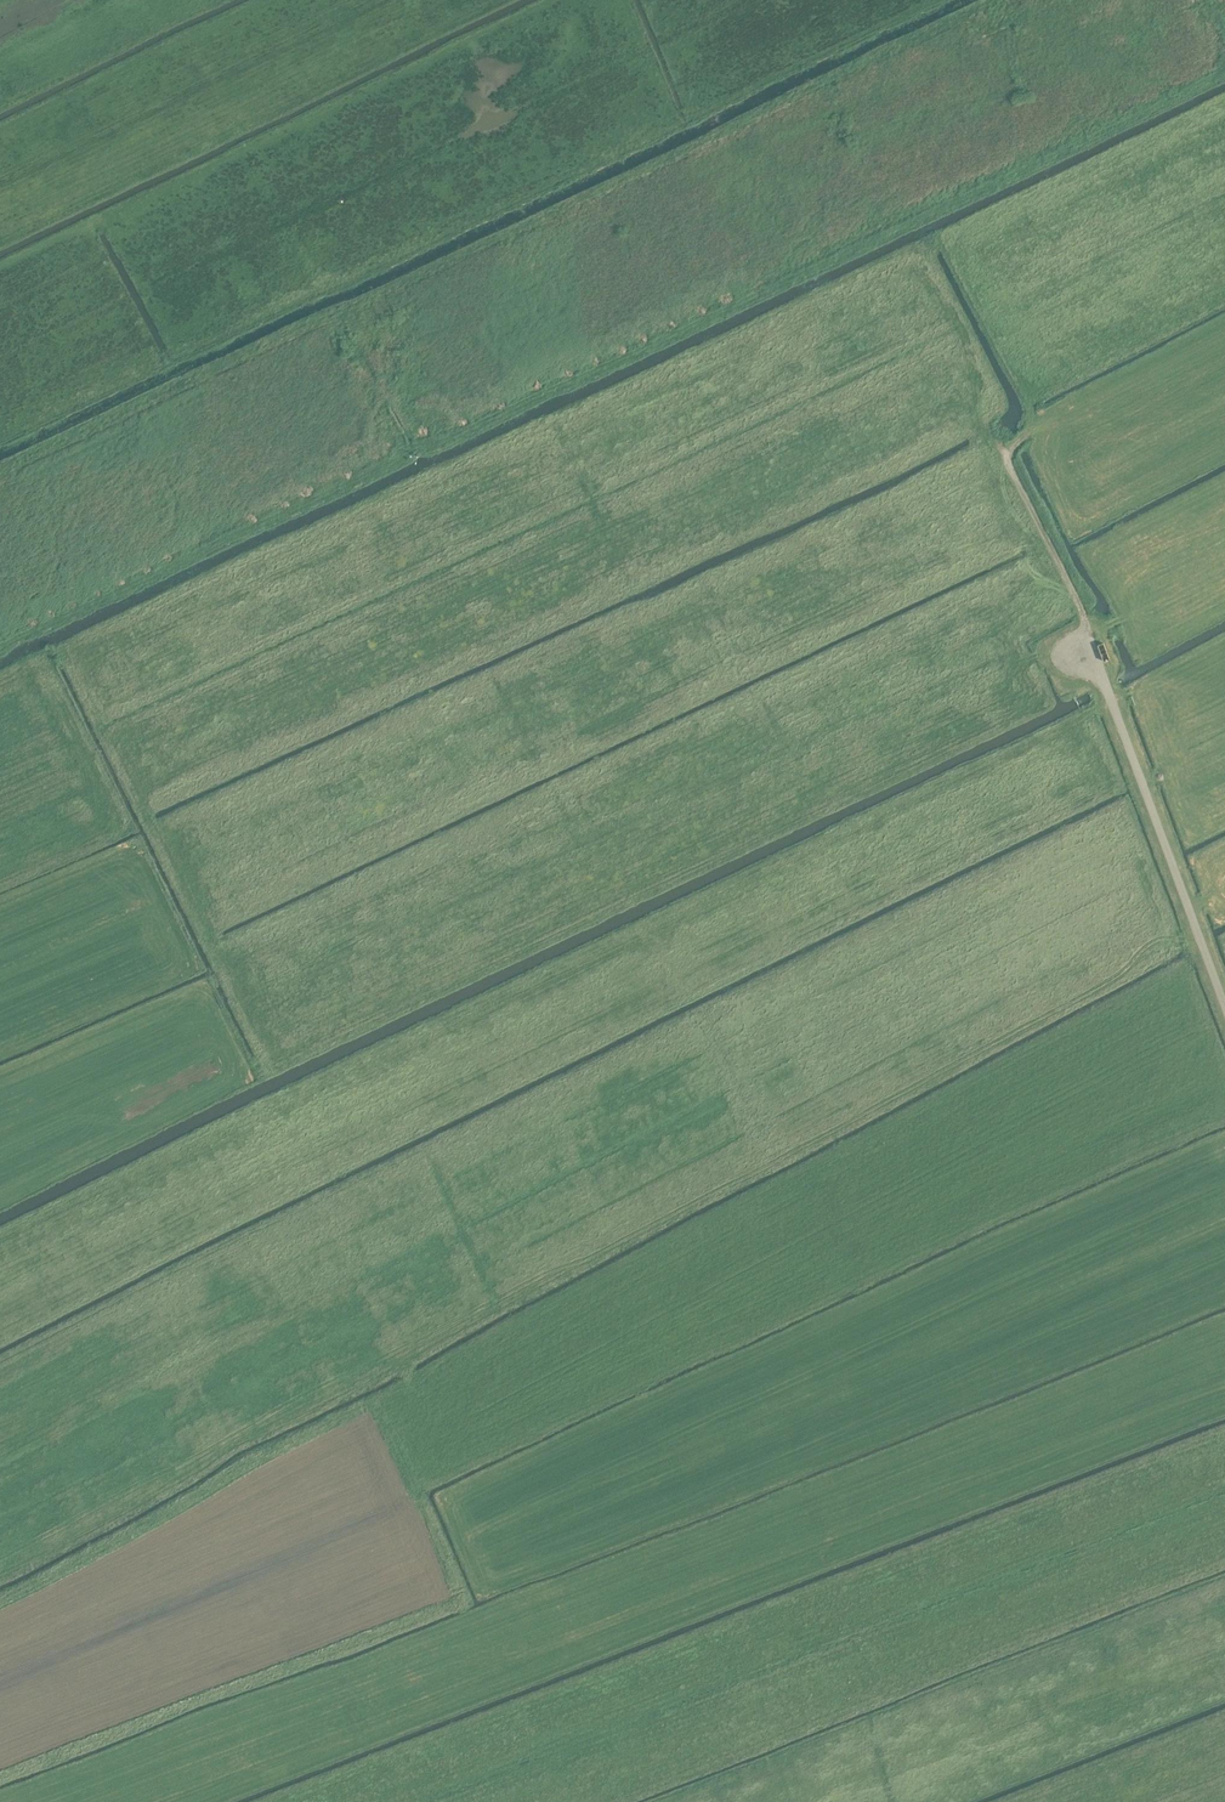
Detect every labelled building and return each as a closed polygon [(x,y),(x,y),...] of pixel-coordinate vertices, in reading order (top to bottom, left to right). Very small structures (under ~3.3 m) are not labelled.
[(1064,646),(1077,637),(1069,626),(1056,635),(1064,646)]
